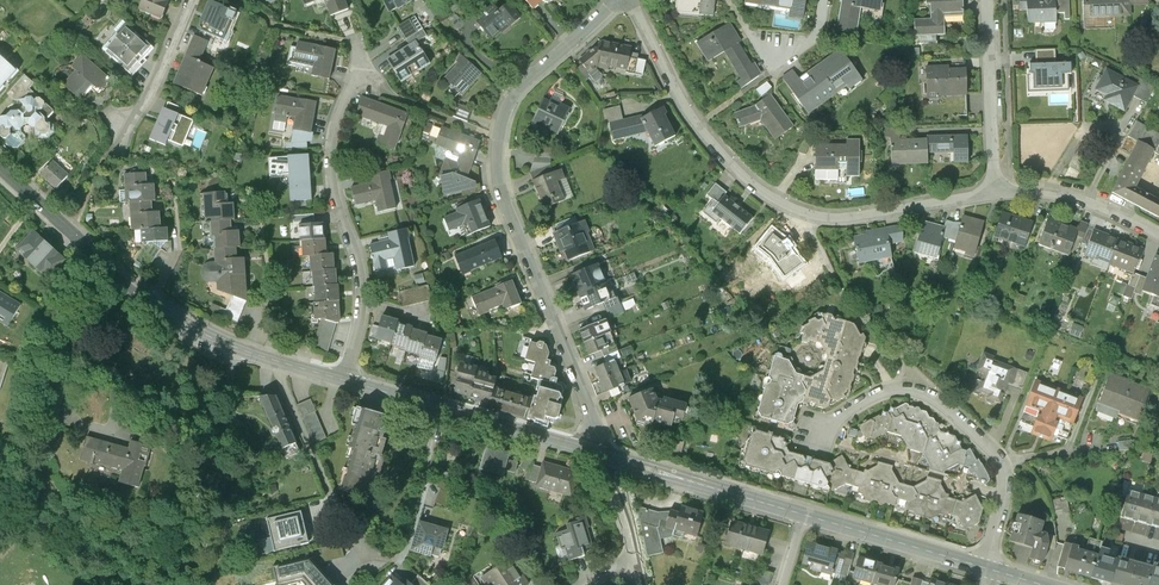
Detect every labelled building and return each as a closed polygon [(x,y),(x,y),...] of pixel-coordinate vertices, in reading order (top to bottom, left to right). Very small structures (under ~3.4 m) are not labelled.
[(139,9),(161,18),(169,0),(143,0),(139,9)] [(331,15),(348,9),(345,0),(325,0),(331,15)] [(392,0),(385,0),(383,1),(390,13),(397,9),(392,0)] [(397,9),(413,0),(392,0),(397,9)] [(446,5),(451,14),(462,7),(458,0),(454,0),(446,5)] [(532,9),(543,0),(524,0),(532,9)] [(676,14),(712,18),(714,0),(678,0),(676,14)] [(804,0),(763,0),(761,8),(789,12),(788,20),(801,22),(804,0)] [(841,1),(843,1),(838,32),(856,35),(860,9),(872,11),(871,19),(876,20),(876,22),(881,22),(884,6),(881,5),(882,0),(842,0),(841,1)] [(916,38),(920,38),(936,38),(944,37),(944,18),(963,17),(963,0),(927,0),(928,7),(932,6),(932,22),(915,23),(916,38)] [(1020,0),(1013,1),(1013,6),(1020,6),(1020,10),(1028,10),(1028,23),(1056,22),(1056,13),(1056,0),(1020,0)] [(1056,13),(1065,13),(1065,20),(1070,20),(1069,0),(1056,0),(1056,13)] [(1083,19),(1130,17),(1129,7),(1149,6),(1149,0),(1082,0),(1083,19)] [(236,13),(208,1),(203,14),(213,18),(207,33),(222,39),(227,26),(230,27),(236,13)] [(493,5),(475,20),(491,40),(501,32),(501,33),(509,26),(510,27),(520,19),(508,4),(498,12),(493,5)] [(463,25),(453,15),(447,22),(457,31),(463,25)] [(410,22),(397,29),(405,42),(406,42),(417,34),(412,25),(410,22)] [(416,22),(412,25),(417,34),(422,32),(416,22)] [(125,23),(102,49),(131,76),(141,66),(138,64),(153,48),(125,23)] [(730,25),(696,45),(707,63),(724,53),(742,82),(737,85),(740,90),(761,77),(754,66),(751,67),(738,45),(740,44),(730,25)] [(422,32),(417,34),(406,42),(409,47),(414,44),(415,45),(426,38),(422,32)] [(193,36),(174,82),(201,94),(213,67),(198,61),(207,41),(193,36)] [(335,50),(297,42),(293,59),(314,63),(312,75),(329,79),(335,50)] [(606,70),(607,65),(602,43),(579,61),(582,65),(588,73),(595,68),(596,67),(606,70)] [(630,48),(602,43),(607,65),(625,68),(629,51),(630,48)] [(409,47),(387,61),(400,83),(428,66),(415,45),(414,44),(409,47)] [(1055,50),(1035,51),(1035,65),(1055,64),(1055,50)] [(629,51),(625,68),(625,72),(641,76),(645,61),(636,59),(637,53),(629,51)] [(793,73),(783,80),(808,116),(847,88),(849,91),(861,82),(840,52),(799,81),(793,73)] [(481,74),(462,57),(457,62),(459,64),(445,80),(462,95),(481,74)] [(81,75),(68,90),(83,103),(97,87),(102,91),(108,91),(114,84),(87,59),(76,71),(81,75)] [(952,59),(952,67),(966,67),(966,59),(952,59)] [(0,67),(0,92),(19,71),(6,60),(0,67)] [(1035,65),(1029,66),(1029,76),(1032,75),(1032,88),(1068,87),(1068,75),(1071,75),(1070,64),(1055,64),(1035,65)] [(582,65),(576,69),(585,81),(590,78),(592,81),(600,75),(595,68),(588,73),(582,65)] [(949,67),(926,68),(928,97),(966,95),(965,70),(949,70),(949,67)] [(1137,87),(1105,71),(1095,91),(1106,96),(1103,102),(1124,113),(1132,97),(1137,87)] [(15,101),(20,101),(24,104),(24,107),(26,108),(27,112),(24,114),(20,111),(11,112),(7,116),(1,116),(0,118),(0,135),(3,138),(7,138),(7,144),(12,148),(18,148),(26,140),(26,136),(21,133),(21,129),(25,125),(29,125),(34,129),(35,133),(42,139),(50,139),(55,133),(55,124),(47,124),(46,122),(46,118),(40,113),(40,110),(45,104),(45,102),(40,98),(30,89),(35,84),(25,75),(8,95),(15,101)] [(1140,81),(1137,87),(1132,97),(1146,105),(1155,88),(1140,81)] [(767,85),(756,91),(761,99),(773,90),(767,85)] [(316,103),(278,97),(275,114),(297,117),(295,130),(311,133),(316,103)] [(408,115),(363,98),(357,114),(389,126),(384,138),(379,136),(376,145),(394,151),(401,133),(402,133),(408,115)] [(756,108),(734,115),(739,128),(761,122),(776,141),(793,129),(771,98),(756,108)] [(542,100),(531,123),(558,135),(570,109),(558,103),(556,107),(542,100)] [(472,110),(456,105),(452,116),(467,122),(472,110)] [(619,107),(601,111),(604,124),(610,123),(623,121),(619,107)] [(191,120),(163,108),(158,120),(168,125),(161,140),(179,147),(191,120)] [(665,108),(642,119),(648,132),(656,145),(676,134),(665,114),(667,112),(665,108)] [(614,139),(648,132),(642,119),(641,116),(623,121),(610,123),(614,139)] [(1137,123),(1128,137),(1137,143),(1111,194),(1158,219),(1158,202),(1134,189),(1153,151),(1158,155),(1158,136),(1137,123)] [(431,126),(425,124),(421,134),(427,136),(431,126)] [(442,127),(435,145),(460,154),(457,163),(446,159),(440,177),(441,177),(445,194),(461,190),(475,186),(474,182),(473,182),(475,175),(477,167),(471,166),(480,142),(442,127)] [(311,133),(295,130),(292,143),(312,142),(314,134),(311,133)] [(900,130),(887,131),(887,139),(892,139),(893,166),(928,165),(928,154),(927,141),(900,142),(900,130)] [(927,138),(927,141),(928,154),(954,153),(954,164),(968,164),(967,137),(927,138)] [(802,139),(798,152),(806,154),(810,142),(802,139)] [(848,147),(816,146),(815,177),(858,178),(859,143),(849,142),(848,147)] [(1092,152),(1081,146),(1070,164),(1080,171),(1092,152)] [(551,149),(535,148),(535,158),(551,159),(551,149)] [(307,156),(268,159),(269,175),(291,174),(293,202),(310,201),(307,156)] [(550,165),(551,159),(535,158),(530,173),(550,165)] [(53,163),(42,175),(57,189),(68,176),(53,163)] [(550,165),(530,173),(533,181),(553,172),(550,165)] [(553,172),(533,181),(544,209),(564,200),(557,182),(565,179),(561,169),(553,172)] [(373,184),(352,189),(356,205),(377,200),(379,212),(396,208),(389,180),(391,179),(390,172),(371,176),(373,184)] [(146,173),(125,174),(126,202),(131,202),(152,201),(155,201),(154,184),(147,185),(146,173)] [(707,195),(713,200),(703,213),(716,224),(720,218),(712,212),(724,196),(726,193),(715,184),(707,195)] [(475,186),(461,190),(463,197),(480,192),(478,185),(475,186)] [(225,191),(203,192),(204,209),(209,209),(209,220),(210,220),(230,219),(234,219),(233,203),(225,203),(225,191)] [(724,196),(712,212),(720,218),(740,234),(753,219),(724,196)] [(458,213),(445,218),(449,231),(462,225),(466,236),(489,227),(478,200),(467,205),(465,202),(456,206),(457,209),(456,209),(458,213)] [(152,201),(131,202),(132,230),(141,229),(161,228),(160,211),(152,212),(152,201)] [(1031,225),(1002,215),(995,237),(1024,247),(1031,225)] [(574,217),(555,225),(557,231),(577,223),(574,217)] [(230,219),(210,220),(211,236),(214,236),(215,248),(236,246),(239,246),(238,230),(231,231),(230,219)] [(962,219),(960,227),(955,242),(954,247),(976,253),(983,225),(962,219)] [(1077,231),(1049,220),(1039,246),(1067,257),(1075,237),(1077,231)] [(557,231),(554,233),(557,241),(561,240),(569,260),(590,252),(583,234),(588,232),(584,221),(577,223),(557,231)] [(945,223),(943,230),(944,230),(942,238),(955,242),(960,227),(945,223)] [(323,224),(300,225),(301,240),(303,240),(324,239),(323,224)] [(943,230),(923,224),(915,252),(936,258),(942,238),(944,230),(943,230)] [(1077,231),(1075,237),(1082,240),(1088,226),(1080,224),(1077,231)] [(867,237),(854,239),(855,246),(855,249),(857,249),(859,263),(861,263),(891,258),(888,245),(904,243),(901,227),(866,233),(867,237)] [(141,229),(142,242),(146,245),(148,242),(150,242),(160,249),(166,240),(168,240),(167,228),(161,228),(141,229)] [(773,228),(756,248),(769,258),(784,277),(798,267),(803,264),(788,241),(773,228)] [(391,241),(371,245),(377,275),(386,273),(389,268),(387,260),(395,258),(398,270),(414,267),(408,239),(410,238),(408,229),(389,233),(391,241)] [(66,262),(34,232),(17,250),(49,280),(66,262)] [(1085,256),(1109,265),(1118,241),(1094,232),(1085,256)] [(324,239),(303,240),(304,256),(311,256),(327,255),(326,239),(324,239)] [(494,240),(454,256),(461,274),(501,258),(494,240)] [(1142,250),(1118,241),(1109,265),(1132,274),(1133,275),(1133,274),(1142,250)] [(146,245),(136,260),(148,268),(160,249),(150,242),(148,242),(146,245)] [(212,281),(213,281),(220,281),(220,290),(233,296),(246,301),(243,258),(236,258),(236,246),(215,248),(216,263),(213,263),(211,263),(209,264),(208,265),(206,266),(205,268),(204,270),(204,271),(204,273),(204,275),(205,276),(206,278),(207,279),(208,280),(210,281),(212,281)] [(855,246),(842,249),(847,275),(863,272),(861,263),(859,263),(857,249),(855,249),(855,246)] [(334,255),(327,255),(311,256),(312,272),(314,272),(335,270),(334,255)] [(1155,257),(1146,279),(1141,292),(1142,293),(1152,297),(1158,299),(1158,296),(1158,258),(1155,257)] [(571,275),(579,294),(605,283),(603,278),(604,275),(603,271),(600,270),(597,264),(571,275)] [(806,278),(798,267),(784,277),(792,288),(806,278)] [(337,270),(335,270),(314,272),(315,287),(317,287),(338,286),(337,270)] [(634,272),(624,276),(627,283),(637,279),(634,272)] [(1139,276),(1133,274),(1133,275),(1132,274),(1127,287),(1134,289),(1139,276)] [(423,276),(414,277),(416,286),(425,284),(423,276)] [(1146,279),(1139,276),(1134,289),(1133,294),(1140,297),(1142,293),(1141,292),(1146,279)] [(512,281),(471,298),(478,315),(502,305),(504,311),(522,304),(512,281)] [(605,283),(579,294),(580,295),(582,303),(585,310),(603,303),(616,298),(615,297),(609,282),(605,283)] [(1121,284),(1117,295),(1130,300),(1133,294),(1134,289),(1127,287),(1121,284)] [(339,286),(338,286),(317,287),(317,303),(320,303),(340,302),(339,286)] [(428,287),(398,293),(401,308),(432,301),(428,287)] [(0,294),(0,323),(8,327),(21,306),(0,294)] [(580,295),(573,298),(576,305),(582,303),(580,295)] [(246,301),(233,296),(227,310),(225,316),(224,317),(237,322),(246,301)] [(616,298),(603,303),(605,310),(607,309),(620,304),(617,296),(615,297),(616,298)] [(1149,306),(1158,310),(1158,296),(1158,299),(1152,297),(1149,306)] [(632,299),(620,304),(623,312),(629,310),(635,306),(632,299)] [(341,321),(341,319),(340,302),(320,303),(320,308),(315,308),(316,320),(321,320),(326,319),(326,321),(337,324),(338,324),(339,324),(341,321)] [(227,310),(213,303),(210,310),(225,316),(227,310)] [(620,304),(607,309),(610,318),(623,313),(623,312),(620,304)] [(810,378),(803,376),(801,382),(805,391),(805,394),(802,395),(804,397),(802,402),(807,403),(810,401),(815,402),(817,407),(824,408),(829,406),(829,405),(830,399),(825,389),(831,386),(829,383),(839,350),(838,349),(842,347),(839,342),(841,340),(846,322),(838,319),(835,321),(832,315),(827,314),(823,317),(821,313),(818,312),(815,314),(814,318),(809,321),(807,324),(802,327),(800,332),(803,335),(802,339),(803,341),(806,342),(810,341),(810,339),(820,343),(828,356),(823,371),(810,378)] [(397,322),(382,318),(380,328),(377,339),(391,343),(397,325),(397,322)] [(326,319),(321,320),(313,348),(328,354),(337,324),(326,321),(326,319)] [(605,320),(579,331),(584,343),(610,333),(605,320)] [(854,324),(846,322),(841,340),(839,342),(842,347),(838,349),(839,350),(829,383),(831,386),(825,389),(830,399),(829,405),(832,405),(836,403),(837,400),(839,401),(849,395),(852,388),(850,386),(854,376),(853,375),(854,369),(857,368),(858,363),(857,362),(858,358),(860,357),(865,338),(863,334),(860,336),(854,324)] [(412,329),(397,325),(391,343),(391,346),(406,350),(412,330),(412,329)] [(380,328),(373,326),(369,339),(376,341),(377,339),(380,328)] [(427,335),(412,330),(406,350),(406,352),(421,356),(426,337),(427,335)] [(615,345),(610,333),(584,343),(589,355),(601,351),(615,345)] [(441,341),(426,337),(421,356),(420,358),(435,362),(441,341)] [(530,342),(525,360),(536,363),(531,378),(539,380),(536,390),(538,391),(537,397),(534,396),(533,399),(527,420),(544,425),(546,418),(555,420),(558,418),(561,407),(560,407),(562,399),(561,397),(563,391),(561,386),(556,384),(557,379),(554,379),(556,372),(555,368),(549,367),(551,361),(547,360),(549,353),(547,345),(544,345),(544,343),(540,342),(537,344),(530,342)] [(615,345),(601,351),(604,357),(617,351),(615,345)] [(630,346),(619,351),(622,357),(633,353),(630,346)] [(994,358),(983,354),(976,372),(985,375),(982,382),(981,382),(976,384),(973,392),(974,395),(978,396),(981,394),(981,393),(988,396),(986,400),(987,403),(991,405),(994,403),(994,402),(1000,405),(1004,395),(1002,394),(1003,389),(1005,390),(1008,384),(1021,389),(1027,374),(993,361),(994,358)] [(804,397),(802,395),(805,394),(805,391),(801,382),(803,376),(795,374),(788,360),(774,356),(768,377),(766,377),(764,378),(763,381),(764,383),(765,384),(757,412),(754,413),(753,416),(755,419),(758,419),(760,418),(761,417),(781,422),(788,424),(788,426),(789,429),(793,430),(795,428),(796,425),(794,422),(792,422),(797,404),(802,402),(804,397)] [(595,368),(599,380),(619,373),(616,367),(623,364),(621,358),(595,368)] [(0,393),(10,363),(0,359),(0,393)] [(476,370),(477,371),(477,368),(461,363),(455,383),(457,384),(454,393),(468,397),(476,370)] [(427,369),(424,376),(436,381),(438,374),(427,369)] [(480,404),(488,406),(494,387),(496,380),(488,377),(488,374),(477,371),(476,370),(468,397),(467,398),(480,402),(480,404)] [(621,379),(619,373),(599,380),(604,392),(606,391),(618,387),(630,382),(628,376),(621,379)] [(1129,383),(1109,375),(1107,381),(1096,411),(1115,419),(1116,417),(1137,425),(1147,398),(1149,392),(1128,385),(1129,383)] [(1082,399),(1036,381),(1020,422),(1034,428),(1031,435),(1050,442),(1053,435),(1067,440),(1082,399)] [(514,394),(494,387),(488,406),(488,409),(507,415),(514,394)] [(620,392),(618,387),(606,391),(608,397),(620,392)] [(652,389),(628,398),(637,420),(640,418),(645,419),(644,423),(652,425),(653,422),(671,427),(674,416),(682,418),(682,416),(683,417),(687,404),(664,397),(662,402),(657,400),(652,389)] [(533,399),(514,394),(507,415),(527,421),(527,420),(533,399)] [(276,397),(260,397),(282,450),(296,444),(276,397)] [(311,399),(298,405),(303,417),(315,412),(316,411),(311,399)] [(861,425),(860,429),(861,432),(860,432),(859,432),(857,433),(856,435),(857,438),(860,438),(862,437),(862,436),(863,436),(864,438),(867,439),(870,438),(874,439),(887,432),(901,437),(908,450),(923,454),(930,468),(929,470),(943,474),(944,472),(958,465),(964,467),(969,468),(968,471),(969,474),(972,475),(974,474),(979,483),(986,485),(989,483),(990,480),(989,478),(989,477),(982,464),(981,464),(978,459),(976,461),(971,450),(968,450),(966,451),(962,450),(960,446),(960,444),(959,442),(957,441),(955,437),(950,435),(949,433),(947,433),(945,433),(940,432),(938,428),(939,426),(938,424),(936,423),(933,419),(929,418),(926,412),(920,410),(919,408),(917,408),(914,409),(909,407),(907,405),(905,404),(896,409),(893,408),(890,409),(889,411),(887,413),(885,412),(882,414),(882,416),(880,417),(879,416),(868,421),(866,421),(863,422),(862,424),(861,425)] [(349,449),(353,449),(382,457),(387,440),(383,439),(390,417),(357,408),(352,425),(356,426),(349,449)] [(315,412),(303,417),(314,443),(326,438),(315,412)] [(828,486),(827,482),(825,478),(833,473),(828,464),(814,460),(812,461),(810,458),(807,457),(804,459),(802,457),(788,453),(788,450),(784,448),(786,444),(785,443),(783,440),(784,439),(779,437),(779,438),(776,437),(760,432),(760,431),(756,430),(755,432),(753,433),(751,433),(743,461),(745,464),(745,465),(773,474),(774,472),(776,471),(779,472),(780,474),(779,476),(823,489),(823,487),(825,486),(828,486)] [(671,450),(669,455),(679,458),(684,443),(675,440),(671,451),(671,450)] [(130,452),(88,441),(82,462),(124,474),(121,486),(140,491),(151,450),(133,445),(130,452)] [(1138,441),(1118,443),(1119,451),(1135,450),(1138,441)] [(300,453),(296,444),(282,450),(286,459),(300,453)] [(344,470),(339,486),(371,496),(377,474),(381,474),(385,457),(382,457),(353,449),(347,470),(344,470)] [(506,471),(509,461),(511,455),(488,449),(482,471),(505,477),(506,471)] [(537,484),(542,469),(533,466),(532,469),(528,468),(537,457),(531,452),(520,468),(518,467),(516,474),(515,478),(537,484)] [(1144,453),(1142,460),(1150,462),(1152,455),(1144,453)] [(971,500),(970,498),(965,500),(962,499),(962,503),(948,499),(949,496),(945,494),(940,485),(941,482),(927,477),(926,481),(913,488),(899,484),(891,471),(892,467),(878,463),(877,466),(868,471),(864,470),(863,473),(849,469),(851,466),(847,465),(844,461),(845,460),(837,458),(828,464),(833,473),(825,478),(827,482),(828,486),(829,489),(832,488),(836,489),(837,489),(841,486),(844,487),(845,484),(850,486),(851,485),(859,488),(858,491),(861,492),(866,501),(881,506),(885,503),(894,506),(896,499),(906,502),(904,509),(913,512),(915,516),(930,520),(939,515),(942,516),(943,513),(957,517),(956,520),(959,521),(961,525),(961,526),(965,527),(969,529),(969,528),(974,526),(977,527),(978,524),(979,524),(983,509),(983,506),(980,505),(978,500),(976,502),(971,500)] [(518,464),(509,461),(506,471),(516,474),(518,467),(518,464)] [(579,473),(543,463),(542,469),(537,484),(537,487),(572,497),(579,473)] [(452,487),(441,482),(438,488),(450,493),(452,487)] [(1142,495),(1128,491),(1121,517),(1135,521),(1142,495)] [(1156,499),(1142,495),(1135,521),(1149,525),(1156,499)] [(451,505),(451,496),(441,497),(441,505),(451,505)] [(1156,499),(1149,525),(1158,527),(1158,500),(1156,499)] [(1060,500),(1052,501),(1055,515),(1070,513),(1068,501),(1061,503),(1060,500)] [(667,518),(664,528),(673,530),(672,536),(682,539),(683,533),(696,537),(703,513),(680,507),(678,514),(669,511),(667,518)] [(638,509),(636,511),(640,526),(647,558),(663,555),(659,539),(661,533),(672,536),(673,530),(664,528),(667,518),(662,516),(638,509)] [(302,513),(268,521),(272,539),(275,553),(310,545),(302,513)] [(1043,524),(1017,516),(1015,521),(1013,521),(1011,522),(1008,534),(1008,536),(1011,537),(1009,543),(1033,549),(1029,560),(1042,564),(1047,549),(1048,545),(1046,536),(1040,534),(1043,524)] [(589,529),(586,517),(574,521),(575,524),(568,526),(569,531),(562,533),(567,549),(571,562),(586,557),(585,554),(594,551),(588,529),(589,529)] [(769,532),(732,521),(725,544),(762,555),(769,532)] [(448,531),(419,523),(411,551),(431,557),(434,548),(443,550),(448,531)] [(1055,538),(1046,536),(1048,545),(1047,549),(1055,551),(1056,546),(1055,538)] [(264,556),(275,553),(272,539),(261,542),(264,556)] [(1089,539),(1085,552),(1097,556),(1099,548),(1101,542),(1089,539)] [(1065,569),(1072,545),(1061,542),(1060,546),(1063,547),(1058,567),(1065,569)] [(836,552),(809,544),(803,564),(812,566),(811,570),(821,573),(822,569),(830,572),(836,552)] [(321,550),(324,563),(345,558),(342,545),(321,550)] [(1078,547),(1072,545),(1065,569),(1064,570),(1091,578),(1097,556),(1085,552),(1078,550),(1078,547)] [(560,546),(555,548),(559,560),(564,559),(565,563),(571,562),(567,549),(561,551),(560,546)] [(1099,548),(1097,556),(1091,578),(1110,584),(1110,583),(1116,561),(1107,558),(1109,551),(1099,548)] [(846,555),(836,552),(830,572),(832,572),(832,574),(834,574),(847,578),(854,555),(847,553),(846,555)] [(1116,561),(1110,583),(1115,584),(1148,584),(1152,568),(1117,558),(1116,561)] [(852,579),(871,584),(877,564),(858,559),(852,579)] [(311,560),(274,569),(277,584),(280,584),(304,580),(309,584),(334,584),(311,560)] [(511,560),(482,579),(486,584),(528,584),(511,560)] [(877,564),(871,584),(875,584),(895,584),(899,571),(877,564)] [(1152,568),(1148,584),(1158,584),(1158,566),(1153,564),(1152,568)] [(757,569),(753,583),(758,584),(769,584),(772,574),(757,569)] [(847,578),(834,574),(832,579),(846,583),(847,578)]
